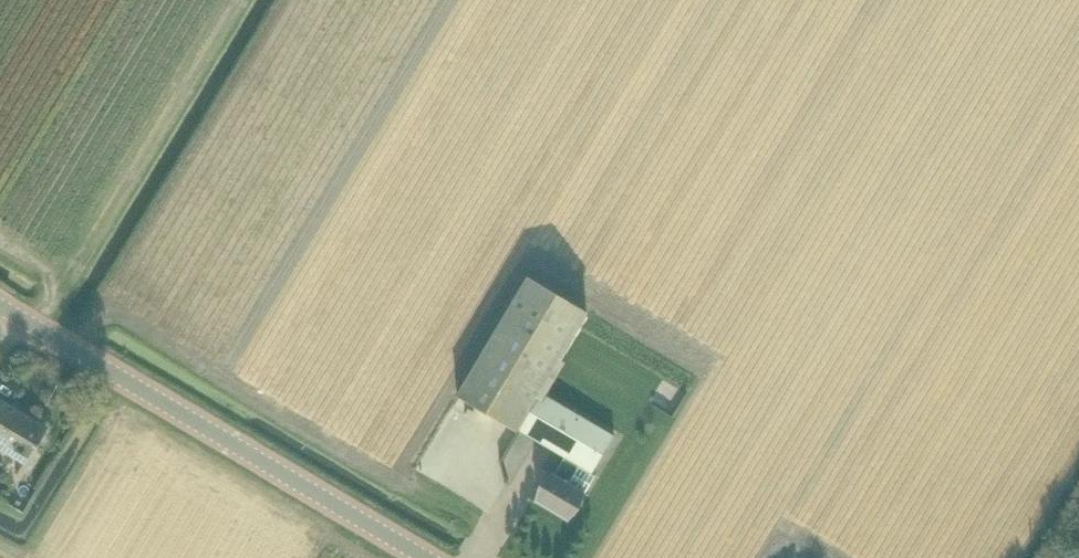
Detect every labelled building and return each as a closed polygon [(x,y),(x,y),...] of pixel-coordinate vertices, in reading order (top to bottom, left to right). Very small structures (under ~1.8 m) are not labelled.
[(530,276),(458,395),(519,431),(566,457),(555,473),(554,472),(537,500),(571,520),(597,475),(594,473),(616,436),(548,396),(563,369),(643,417),(669,374),(585,324),(592,313),(530,276)] [(50,426),(0,397),(0,449),(27,464),(50,426)]
